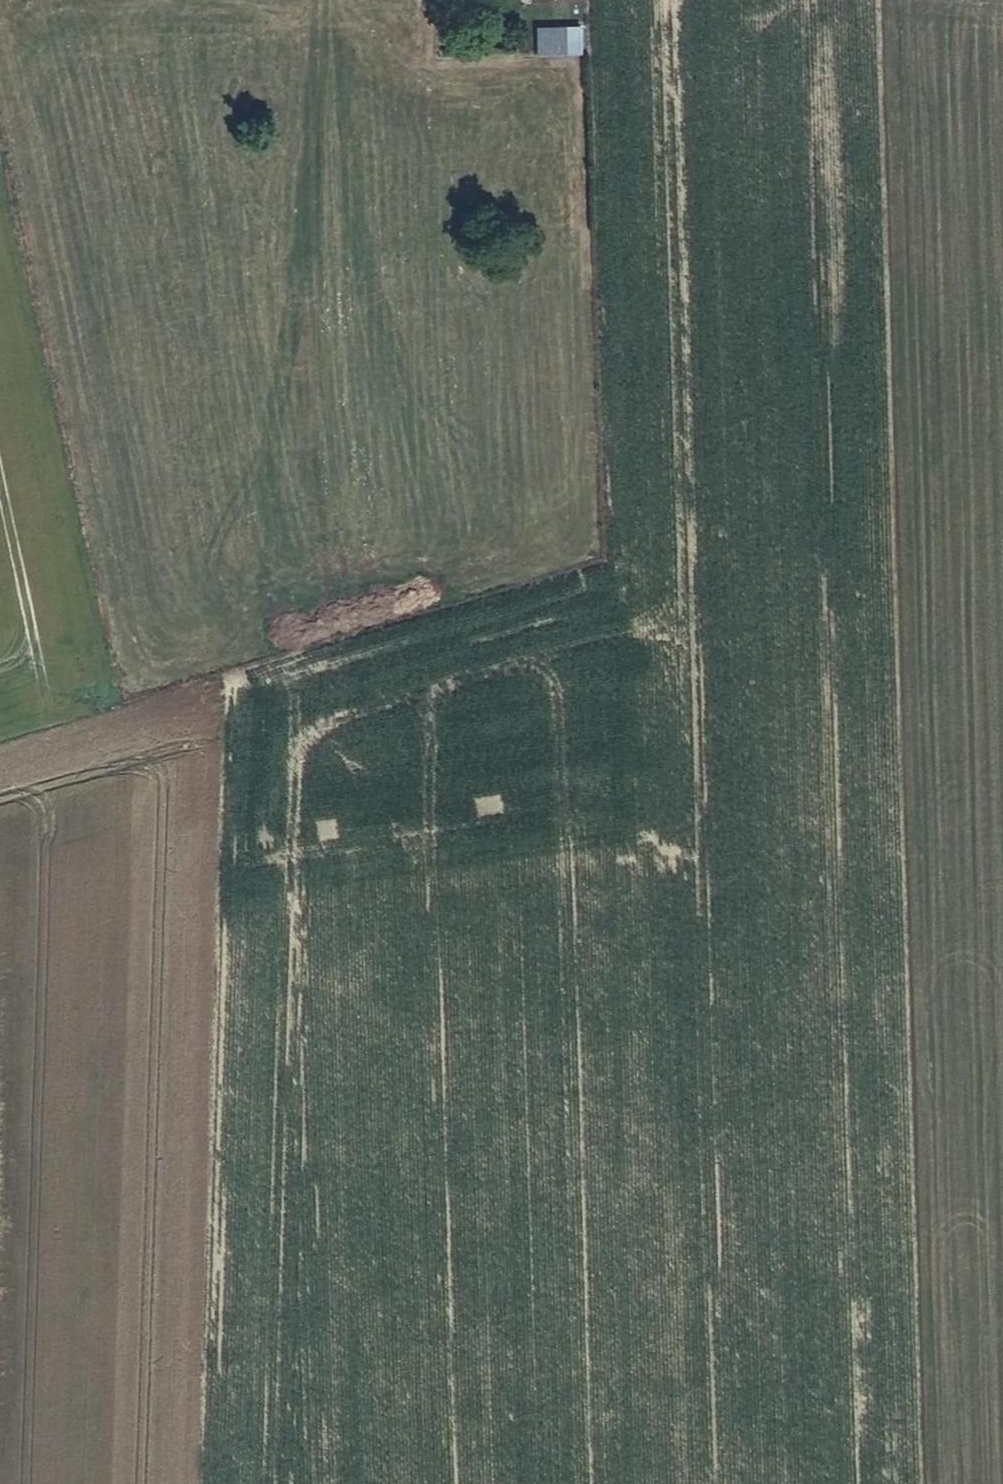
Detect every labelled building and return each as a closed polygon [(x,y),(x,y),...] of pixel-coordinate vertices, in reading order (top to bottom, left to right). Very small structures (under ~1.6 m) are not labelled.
[(567,53),(566,27),(538,28),(539,53),(567,53)]
